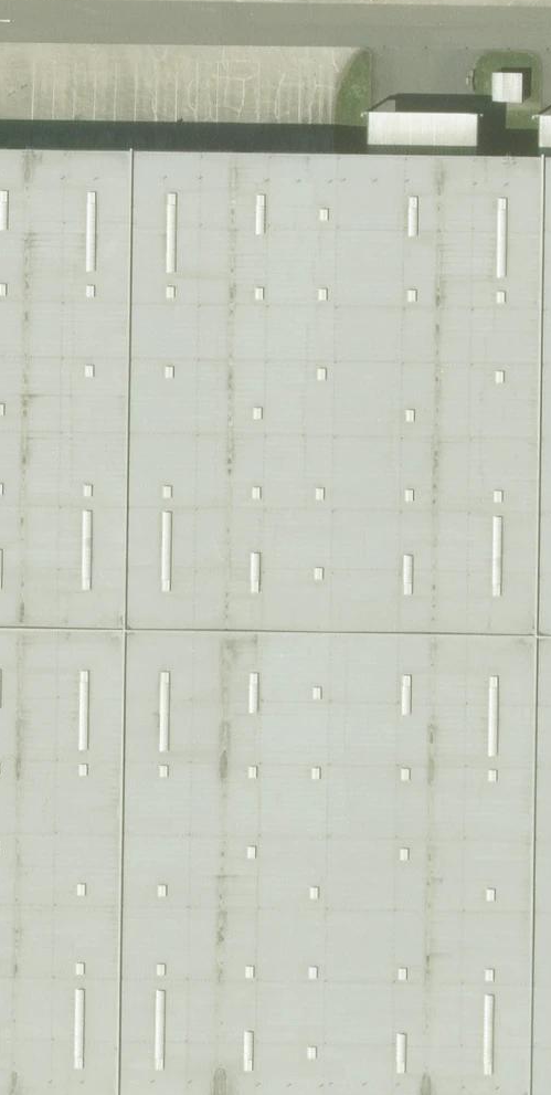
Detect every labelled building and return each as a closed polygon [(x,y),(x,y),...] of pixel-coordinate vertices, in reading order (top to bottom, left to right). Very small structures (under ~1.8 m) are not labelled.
[(492,72),(492,101),(521,101),(521,72),(492,72)] [(0,154),(0,1094),(550,1094),(550,162),(336,159),(335,159),(0,154)]
